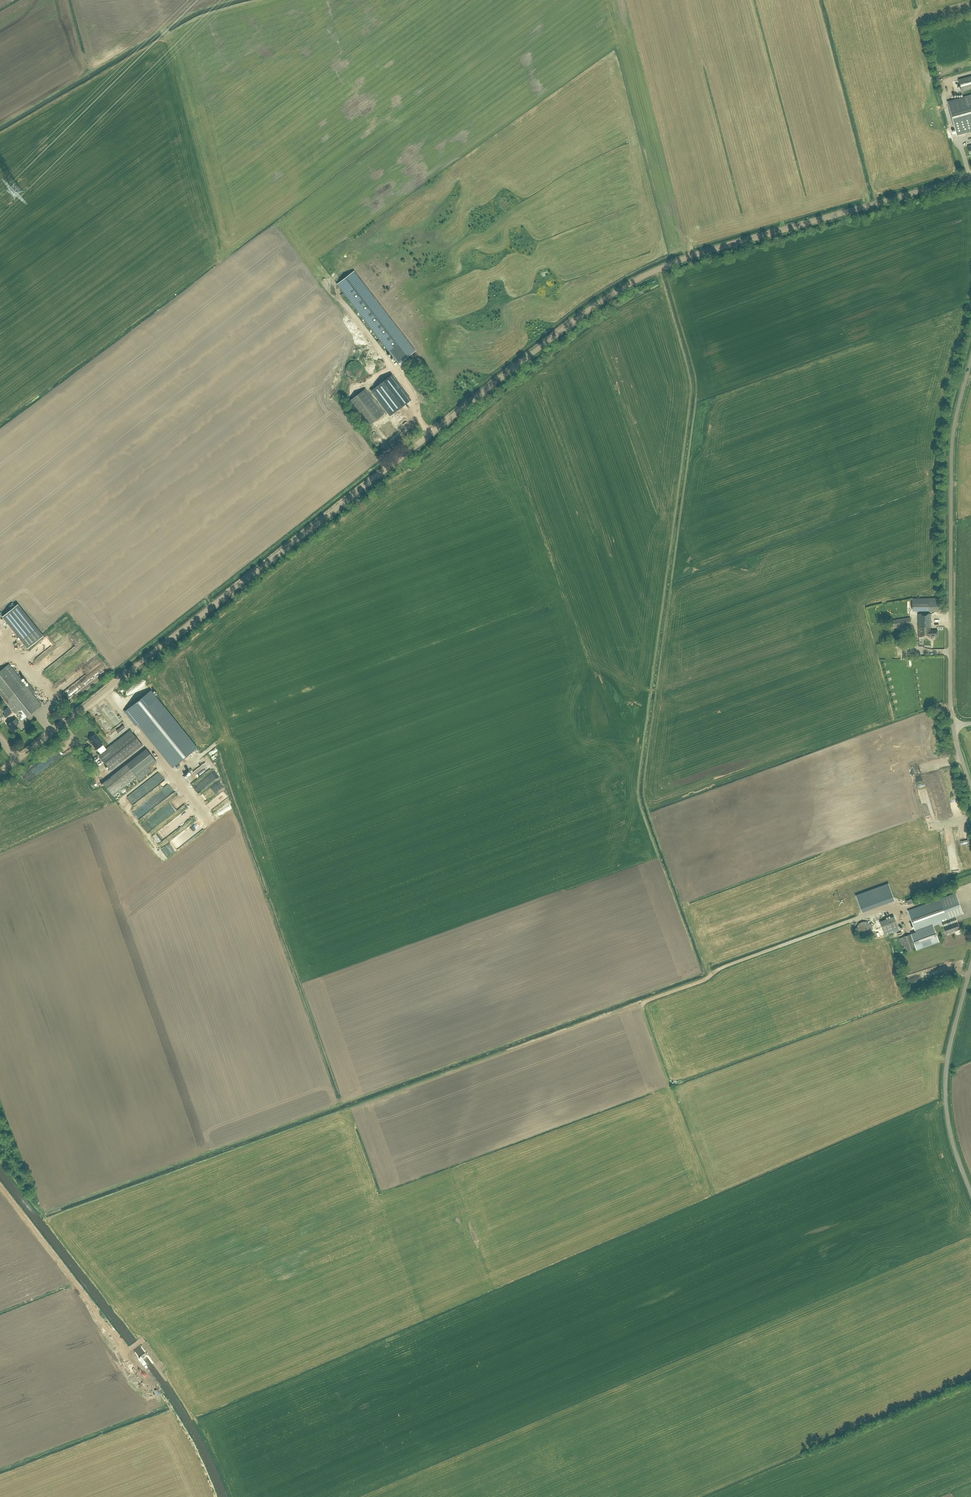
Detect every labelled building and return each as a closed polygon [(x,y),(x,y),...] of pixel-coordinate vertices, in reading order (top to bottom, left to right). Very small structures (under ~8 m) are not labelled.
[(959,80),(962,92),(970,90),(970,76),(959,80)] [(947,101),(957,135),(970,132),(970,95),(963,97),(947,101)] [(398,364),(415,352),(354,271),(337,284),(398,364)] [(391,375),(371,390),(390,415),(410,400),(391,375)] [(367,389),(352,398),(355,403),(357,402),(362,410),(363,410),(371,423),(383,416),(367,389)] [(384,428),(381,430),(382,431),(381,432),(383,434),(383,433),(388,439),(394,434),(391,430),(395,428),(390,422),(384,427),(384,428)] [(940,611),(940,598),(929,598),(913,599),(913,611),(930,611),(940,611)] [(43,636),(18,604),(2,617),(27,648),(43,636)] [(874,616),(871,616),(873,623),(879,621),(877,613),(873,614),(874,616)] [(931,627),(931,614),(918,614),(919,637),(930,637),(930,636),(937,636),(937,631),(929,631),(929,627),(931,627)] [(912,626),(910,617),(891,620),(892,629),(912,626)] [(43,670),(59,658),(55,652),(39,664),(43,670)] [(0,671),(0,694),(21,721),(42,706),(9,664),(0,671)] [(58,680),(63,674),(58,669),(52,675),(58,680)] [(195,751),(197,749),(150,691),(124,712),(135,725),(138,723),(173,766),(193,750),(195,751)] [(96,706),(91,711),(100,723),(106,718),(96,706)] [(7,725),(13,732),(18,728),(16,725),(19,722),(16,718),(13,721),(7,725)] [(143,745),(130,730),(106,749),(102,745),(103,745),(94,734),(88,739),(97,749),(99,748),(102,752),(99,755),(111,770),(143,745)] [(156,761),(146,749),(103,783),(113,796),(136,777),(139,780),(151,771),(148,768),(156,761)] [(37,775),(33,769),(24,777),(29,782),(37,775)] [(166,779),(161,772),(142,785),(146,792),(166,779)] [(165,780),(160,786),(163,789),(169,783),(165,780)] [(142,789),(130,796),(134,804),(147,797),(142,789)] [(948,842),(951,859),(958,858),(955,841),(948,842)] [(916,948),(917,950),(939,942),(933,926),(943,922),(945,926),(943,926),(946,934),(960,929),(957,921),(949,924),(947,921),(948,920),(947,920),(963,914),(956,894),(958,893),(958,892),(908,910),(916,932),(911,934),(916,948)] [(899,931),(894,916),(880,922),(885,936),(899,931)] [(873,931),(873,930),(873,929),(873,928),(873,927),(872,926),(872,925),(871,925),(871,924),(870,924),(870,923),(869,923),(868,922),(867,922),(866,922),(865,922),(864,922),(863,922),(862,922),(862,923),(861,923),(860,923),(860,924),(859,924),(859,925),(858,925),(858,926),(858,927),(857,927),(857,928),(857,929),(857,930),(857,931),(857,932),(857,933),(858,934),(858,935),(859,935),(859,936),(860,936),(860,937),(861,937),(862,938),(863,938),(864,938),(865,938),(866,938),(867,938),(868,938),(869,938),(869,937),(870,937),(870,936),(871,936),(871,935),(872,935),(872,934),(873,934),(873,933),(873,932),(873,931)] [(916,948),(911,934),(900,938),(905,952),(916,948)] [(954,946),(946,949),(947,955),(956,952),(954,946)] [(943,951),(933,954),(935,960),(945,956),(943,951)]
